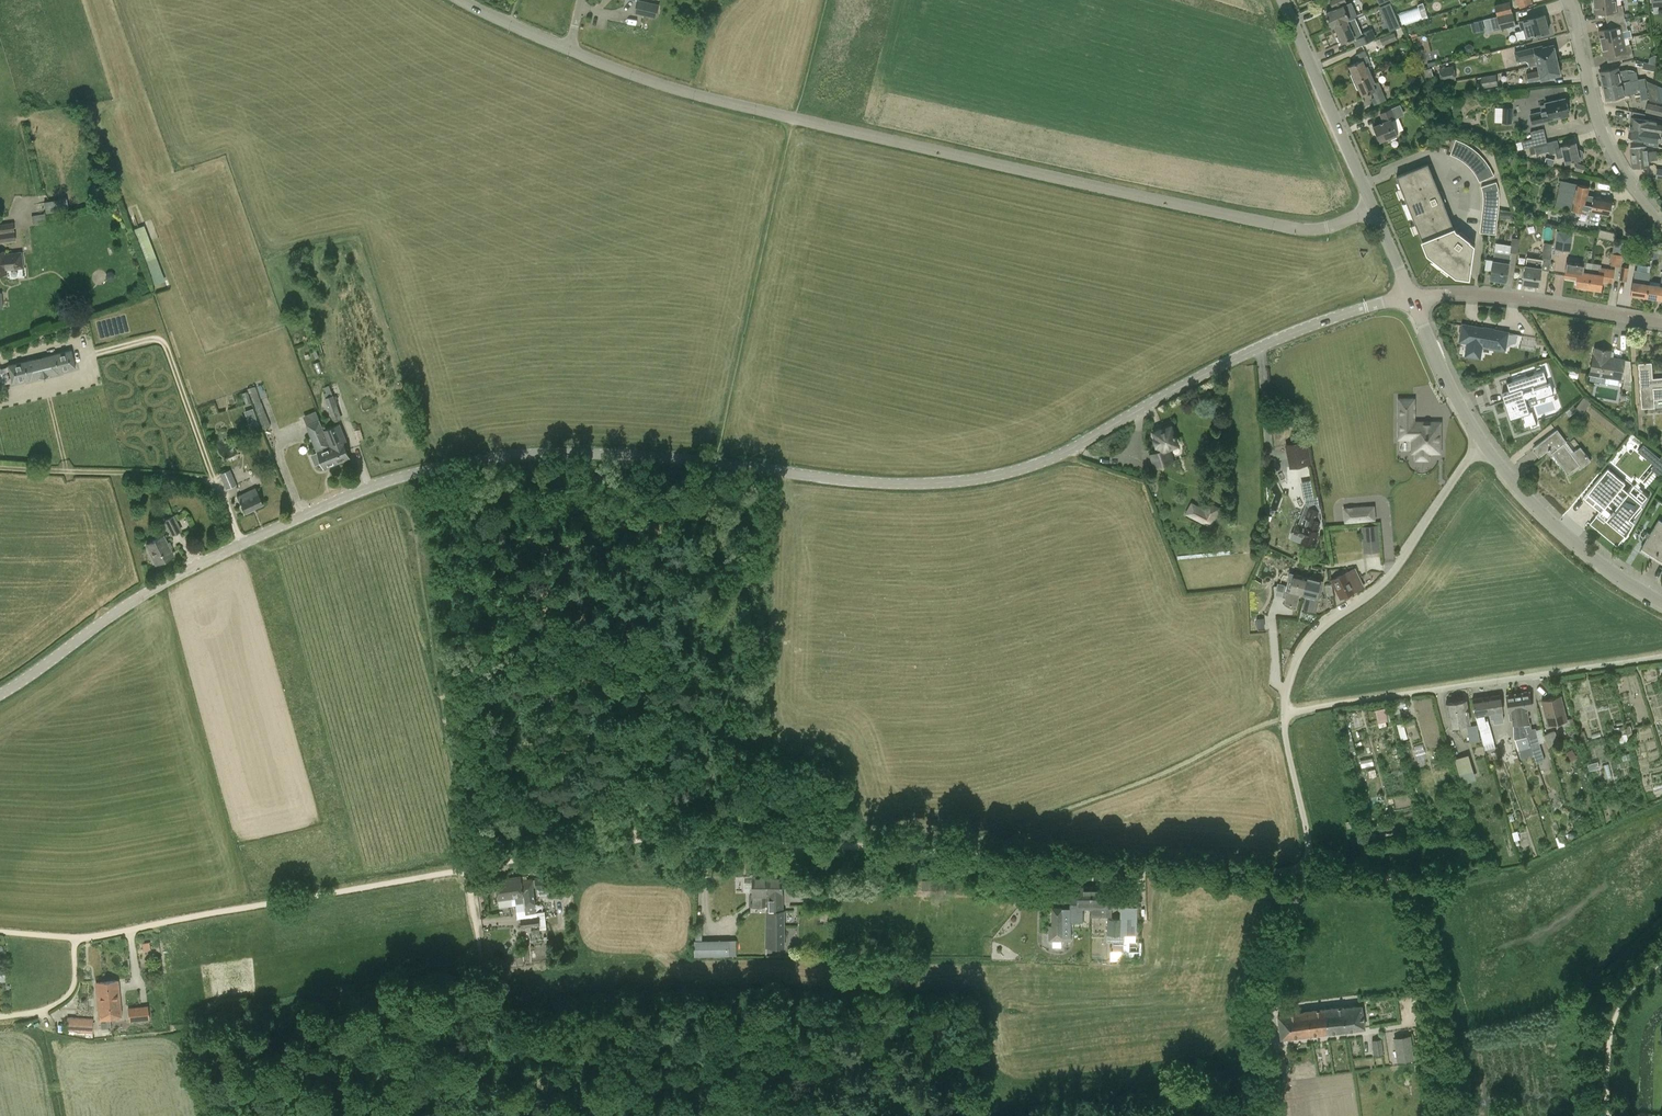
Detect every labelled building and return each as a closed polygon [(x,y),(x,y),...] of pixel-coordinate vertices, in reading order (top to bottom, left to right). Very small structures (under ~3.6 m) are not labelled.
[(658,4),(638,0),(635,13),(655,18),(658,4)] [(1335,26),(1347,20),(1350,19),(1349,18),(1356,15),(1351,2),(1344,6),(1343,4),(1346,2),(1345,0),(1330,0),(1329,1),(1333,10),(1326,13),(1332,27),(1335,26)] [(1532,0),(1516,0),(1520,8),(1533,2),(1532,0)] [(1593,1),(1594,13),(1605,12),(1607,21),(1608,20),(1625,17),(1623,5),(1616,5),(1616,0),(1602,0),(1593,1)] [(1494,5),(1497,16),(1512,12),(1510,1),(1494,5)] [(1390,3),(1380,7),(1382,12),(1392,8),(1390,3)] [(1402,24),(1428,16),(1425,4),(1398,12),(1402,24)] [(1512,12),(1497,16),(1483,19),(1486,32),(1493,30),(1515,25),(1512,12)] [(1519,21),(1521,30),(1523,29),(1526,38),(1549,31),(1544,14),(1519,21)] [(1610,28),(1598,31),(1601,43),(1623,38),(1622,31),(1627,30),(1625,21),(1629,20),(1629,16),(1625,17),(1608,20),(1610,28)] [(1347,20),(1335,26),(1342,43),(1353,38),(1357,47),(1376,38),(1371,29),(1361,33),(1354,18),(1348,21),(1347,20)] [(1394,32),(1380,38),(1383,45),(1397,39),(1405,36),(1401,28),(1394,31),(1394,32)] [(1417,38),(1418,49),(1427,48),(1426,37),(1417,38)] [(1625,45),(1623,38),(1601,43),(1603,56),(1606,55),(1608,62),(1634,57),(1631,43),(1625,45)] [(1529,66),(1538,64),(1557,60),(1554,45),(1543,47),(1543,46),(1514,53),(1516,63),(1525,60),(1528,62),(1529,66)] [(1500,49),(1502,60),(1514,57),(1512,47),(1500,49)] [(1355,54),(1359,61),(1349,66),(1356,81),(1372,75),(1368,66),(1371,64),(1365,50),(1355,54)] [(1649,58),(1648,62),(1657,65),(1659,56),(1654,55),(1649,58)] [(1538,64),(1539,70),(1525,73),(1528,82),(1541,79),(1541,81),(1551,78),(1550,77),(1561,75),(1557,60),(1538,64)] [(1453,65),(1439,68),(1442,82),(1456,79),(1453,65)] [(1599,71),(1602,86),(1637,79),(1636,71),(1628,73),(1627,69),(1619,70),(1618,67),(1599,71)] [(1496,74),(1481,76),(1483,88),(1498,85),(1496,74)] [(1378,81),(1375,82),(1372,75),(1356,81),(1362,96),(1372,92),(1374,97),(1371,98),(1374,105),(1387,100),(1378,81)] [(1644,78),(1637,79),(1602,86),(1605,100),(1624,96),(1624,95),(1636,93),(1636,90),(1640,89),(1641,99),(1648,99),(1644,78)] [(1658,85),(1646,80),(1650,100),(1661,103),(1658,85)] [(1545,105),(1540,106),(1541,111),(1531,114),(1533,124),(1560,118),(1559,115),(1568,113),(1565,98),(1545,102),(1545,105)] [(1661,116),(1661,106),(1647,102),(1645,112),(1661,116)] [(1379,113),(1383,122),(1374,126),(1380,141),(1397,134),(1392,120),(1404,115),(1400,104),(1379,113)] [(1512,123),(1512,108),(1502,107),(1502,123),(1512,123)] [(1658,142),(1661,143),(1661,124),(1656,123),(1656,121),(1644,119),(1645,114),(1633,112),(1632,117),(1631,117),(1628,136),(1646,139),(1645,144),(1658,146),(1658,142)] [(1532,139),(1521,141),(1523,148),(1529,146),(1547,142),(1544,128),(1530,131),(1532,139)] [(1475,174),(1479,181),(1494,175),(1491,169),(1488,164),(1485,159),(1482,156),(1479,153),(1474,149),(1469,145),(1462,141),(1455,139),(1450,154),(1460,159),(1466,163),(1470,167),(1475,174)] [(1547,142),(1529,146),(1531,155),(1549,151),(1549,154),(1556,152),(1557,158),(1564,156),(1565,163),(1580,159),(1582,159),(1584,156),(1583,151),(1580,149),(1577,150),(1576,142),(1561,146),(1562,147),(1559,147),(1557,140),(1547,142)] [(1650,165),(1649,160),(1658,159),(1657,151),(1648,151),(1648,146),(1630,148),(1632,167),(1650,165)] [(1576,162),(1574,169),(1583,172),(1585,165),(1576,162)] [(1396,177),(1404,195),(1427,253),(1433,258),(1456,275),(1468,277),(1473,245),(1458,233),(1454,231),(1443,203),(1444,203),(1439,191),(1438,191),(1427,164),(1405,173),(1396,177)] [(1611,200),(1588,196),(1590,186),(1560,180),(1555,206),(1590,213),(1588,222),(1598,224),(1600,213),(1608,215),(1611,200)] [(1482,210),(1479,232),(1496,234),(1498,217),(1512,219),(1513,212),(1499,210),(1499,207),(1499,198),(1499,189),(1496,181),(1481,186),(1483,193),(1483,199),(1482,210)] [(63,197),(44,202),(47,212),(66,208),(63,197)] [(47,221),(47,218),(46,213),(31,215),(33,223),(47,221)] [(16,242),(14,231),(13,223),(0,225),(0,244),(16,242)] [(144,224),(134,229),(147,261),(157,257),(144,224)] [(1598,236),(1615,240),(1617,233),(1600,229),(1598,236)] [(1556,235),(1554,250),(1568,253),(1570,237),(1556,235)] [(1512,238),(1510,252),(1518,253),(1520,239),(1512,238)] [(1623,252),(1624,241),(1614,241),(1614,252),(1623,252)] [(1544,242),(1542,257),(1550,258),(1553,244),(1544,242)] [(7,271),(23,269),(21,252),(5,254),(4,252),(0,253),(0,274),(7,274),(7,271)] [(1511,255),(1494,252),(1490,278),(1506,281),(1508,265),(1509,265),(1511,255)] [(1610,253),(1609,265),(1620,266),(1621,266),(1623,254),(1618,254),(1610,253)] [(1541,270),(1543,260),(1527,257),(1523,283),(1538,286),(1540,270),(1541,270)] [(1575,286),(1588,288),(1592,263),(1584,262),(1583,265),(1567,262),(1565,276),(1577,278),(1575,286)] [(1601,265),(1592,263),(1588,288),(1601,290),(1602,282),(1612,283),(1614,270),(1600,268),(1601,265)] [(1629,267),(1621,266),(1620,266),(1618,280),(1627,281),(1629,267)] [(1646,297),(1647,297),(1647,298),(1652,300),(1653,298),(1661,299),(1661,291),(1661,269),(1660,285),(1649,283),(1646,297)] [(1630,272),(1629,281),(1634,282),(1632,295),(1646,297),(1649,283),(1637,282),(1638,272),(1630,272)] [(1508,332),(1463,325),(1460,341),(1468,343),(1465,356),(1480,358),(1482,347),(1504,351),(1504,349),(1505,349),(1508,332)] [(69,344),(8,367),(14,384),(76,360),(69,344)] [(1631,360),(1625,359),(1610,357),(1611,350),(1595,348),(1594,354),(1593,354),(1590,374),(1621,379),(1621,378),(1623,378),(1622,389),(1632,391),(1631,381),(1632,381),(1631,360)] [(1639,363),(1642,408),(1655,407),(1654,398),(1661,397),(1661,378),(1652,378),(1651,363),(1639,363)] [(1530,412),(1524,395),(1534,392),(1537,398),(1554,393),(1550,383),(1548,384),(1544,371),(1507,383),(1510,392),(1502,394),(1510,419),(1530,412)] [(329,410),(334,422),(342,419),(333,394),(330,385),(324,388),(326,393),(325,393),(326,397),(325,397),(327,403),(321,406),(322,409),(324,412),(329,410)] [(247,389),(249,393),(252,401),(253,401),(263,428),(270,425),(263,405),(262,406),(255,386),(247,389)] [(1440,452),(1440,423),(1413,423),(1413,400),(1399,400),(1399,434),(1413,434),(1413,438),(1416,438),(1416,452),(1440,452)] [(255,407),(244,411),(251,430),(262,426),(255,407)] [(325,469),(337,463),(324,432),(319,421),(307,426),(318,452),(311,455),(316,466),(322,463),(325,469)] [(339,426),(324,432),(337,463),(350,458),(342,440),(345,440),(339,426)] [(1173,460),(1168,448),(1178,444),(1171,426),(1155,432),(1157,438),(1155,439),(1157,445),(1158,444),(1161,451),(1151,454),(1156,466),(1173,460)] [(1539,457),(1549,449),(1567,474),(1578,466),(1580,469),(1591,460),(1580,447),(1571,453),(1564,443),(1566,441),(1557,429),(1533,448),(1539,457)] [(1292,444),(1288,445),(1293,466),(1310,463),(1304,432),(1291,435),(1292,444)] [(1408,450),(1408,439),(1398,440),(1398,451),(1408,450)] [(1660,457),(1650,451),(1646,457),(1661,468),(1661,454),(1660,457)] [(220,474),(222,479),(222,480),(226,489),(237,485),(232,475),(232,476),(230,470),(220,474)] [(1600,471),(1583,492),(1590,498),(1594,494),(1606,504),(1596,516),(1604,523),(1606,520),(1620,531),(1629,520),(1628,519),(1641,503),(1628,492),(1627,494),(1605,476),(1600,471)] [(263,504),(256,488),(237,497),(244,513),(263,504)] [(1310,519),(1307,527),(1297,523),(1294,532),(1293,532),(1291,537),(1301,541),(1301,542),(1314,547),(1319,532),(1317,531),(1320,522),(1319,512),(1320,512),(1318,497),(1305,499),(1306,508),(1308,508),(1305,517),(1310,519)] [(1191,502),(1185,514),(1211,528),(1221,508),(1207,501),(1204,508),(1191,502)] [(1365,508),(1345,509),(1346,520),(1365,519),(1365,508)] [(173,514),(164,519),(172,535),(181,530),(173,514)] [(1661,557),(1661,525),(1659,523),(1645,547),(1661,557)] [(1378,525),(1363,526),(1364,543),(1379,542),(1378,525)] [(156,564),(173,556),(163,536),(146,545),(156,564)] [(1341,598),(1356,591),(1364,587),(1355,568),(1331,580),(1341,598)] [(1295,574),(1293,581),(1288,579),(1287,585),(1278,583),(1277,585),(1274,585),(1275,594),(1286,597),(1284,603),(1297,606),(1300,594),(1303,594),(1308,577),(1295,574)] [(1303,594),(1306,595),(1304,606),(1314,608),(1317,598),(1319,599),(1324,581),(1321,580),(1320,580),(1308,577),(1303,594)] [(1334,595),(1332,583),(1325,585),(1327,596),(1334,595)] [(1452,692),(1453,700),(1466,700),(1466,691),(1452,692)] [(1539,743),(1546,741),(1544,734),(1542,728),(1536,729),(1536,728),(1532,728),(1531,722),(1529,722),(1529,721),(1527,709),(1532,709),(1529,692),(1518,693),(1522,722),(1531,745),(1536,762),(1545,760),(1539,743)] [(1518,749),(1531,745),(1522,722),(1518,693),(1507,695),(1509,712),(1511,711),(1513,724),(1513,723),(1513,736),(1514,739),(1515,739),(1518,749)] [(1501,722),(1500,712),(1503,712),(1501,694),(1487,697),(1489,714),(1493,713),(1494,723),(1501,722)] [(1573,717),(1567,719),(1561,696),(1542,701),(1548,725),(1564,721),(1566,728),(1575,726),(1573,717)] [(1486,720),(1484,714),(1489,714),(1487,697),(1473,699),(1475,716),(1483,744),(1485,750),(1495,747),(1494,742),(1488,720),(1486,720)] [(1445,703),(1449,727),(1471,724),(1467,700),(1445,703)] [(1375,709),(1378,722),(1389,720),(1385,706),(1375,709)] [(1480,740),(1477,724),(1467,726),(1470,742),(1480,740)] [(1546,741),(1548,748),(1548,747),(1559,743),(1555,731),(1544,734),(1546,741)] [(1571,760),(1577,758),(1573,749),(1567,751),(1571,760)] [(1476,779),(1468,754),(1454,758),(1462,783),(1476,779)] [(1549,772),(1542,773),(1544,792),(1552,791),(1549,772)] [(521,878),(497,880),(499,899),(515,897),(517,919),(521,918),(522,926),(518,927),(518,930),(525,929),(524,927),(528,927),(528,929),(535,928),(535,926),(540,925),(540,929),(547,928),(545,915),(536,916),(533,888),(551,886),(551,885),(553,885),(552,877),(521,880),(521,878)] [(754,906),(765,906),(765,895),(768,895),(768,894),(767,877),(753,877),(753,895),(754,906)] [(785,911),(783,911),(783,877),(767,877),(768,894),(771,894),(771,902),(767,902),(767,911),(766,911),(767,947),(785,947),(785,911)] [(565,895),(564,884),(553,885),(551,885),(551,886),(551,896),(565,895)] [(1071,942),(1071,922),(1083,922),(1083,909),(1091,909),(1092,887),(1078,887),(1078,897),(1070,897),(1070,908),(1063,908),(1052,908),(1052,926),(1048,926),(1048,941),(1071,942)] [(1091,916),(1100,916),(1112,916),(1112,909),(1113,909),(1113,898),(1105,898),(1105,887),(1092,887),(1091,909),(1091,916)] [(1137,935),(1138,907),(1121,906),(1120,918),(1110,917),(1110,919),(1108,919),(1108,941),(1113,942),(1113,946),(1124,946),(1124,941),(1136,942),(1136,935),(1137,935)] [(730,955),(730,939),(702,940),(703,922),(697,922),(696,940),(694,940),(695,956),(730,955)] [(151,949),(150,942),(142,943),(143,950),(151,949)] [(100,1020),(101,1028),(111,1027),(111,1019),(121,1018),(117,981),(96,983),(100,1020)] [(135,1019),(148,1018),(146,1004),(134,1006),(135,1019)] [(1305,1011),(1305,1012),(1278,1015),(1281,1038),(1365,1028),(1362,1006),(1344,1008),(1344,1006),(1305,1011)] [(68,1017),(67,1028),(66,1033),(86,1038),(87,1031),(92,1031),(93,1019),(68,1017)] [(1411,1036),(1395,1037),(1398,1061),(1413,1060),(1411,1036)] [(1382,1039),(1372,1040),(1374,1055),(1383,1054),(1382,1039)] [(1272,1072),(1278,1072),(1286,1070),(1284,1055),(1276,1056),(1276,1060),(1271,1061),(1272,1072)] [(1302,1113),(1301,1113),(1300,1106),(1297,1106),(1298,1113),(1292,1114),(1292,1115),(1303,1115),(1302,1113)]
